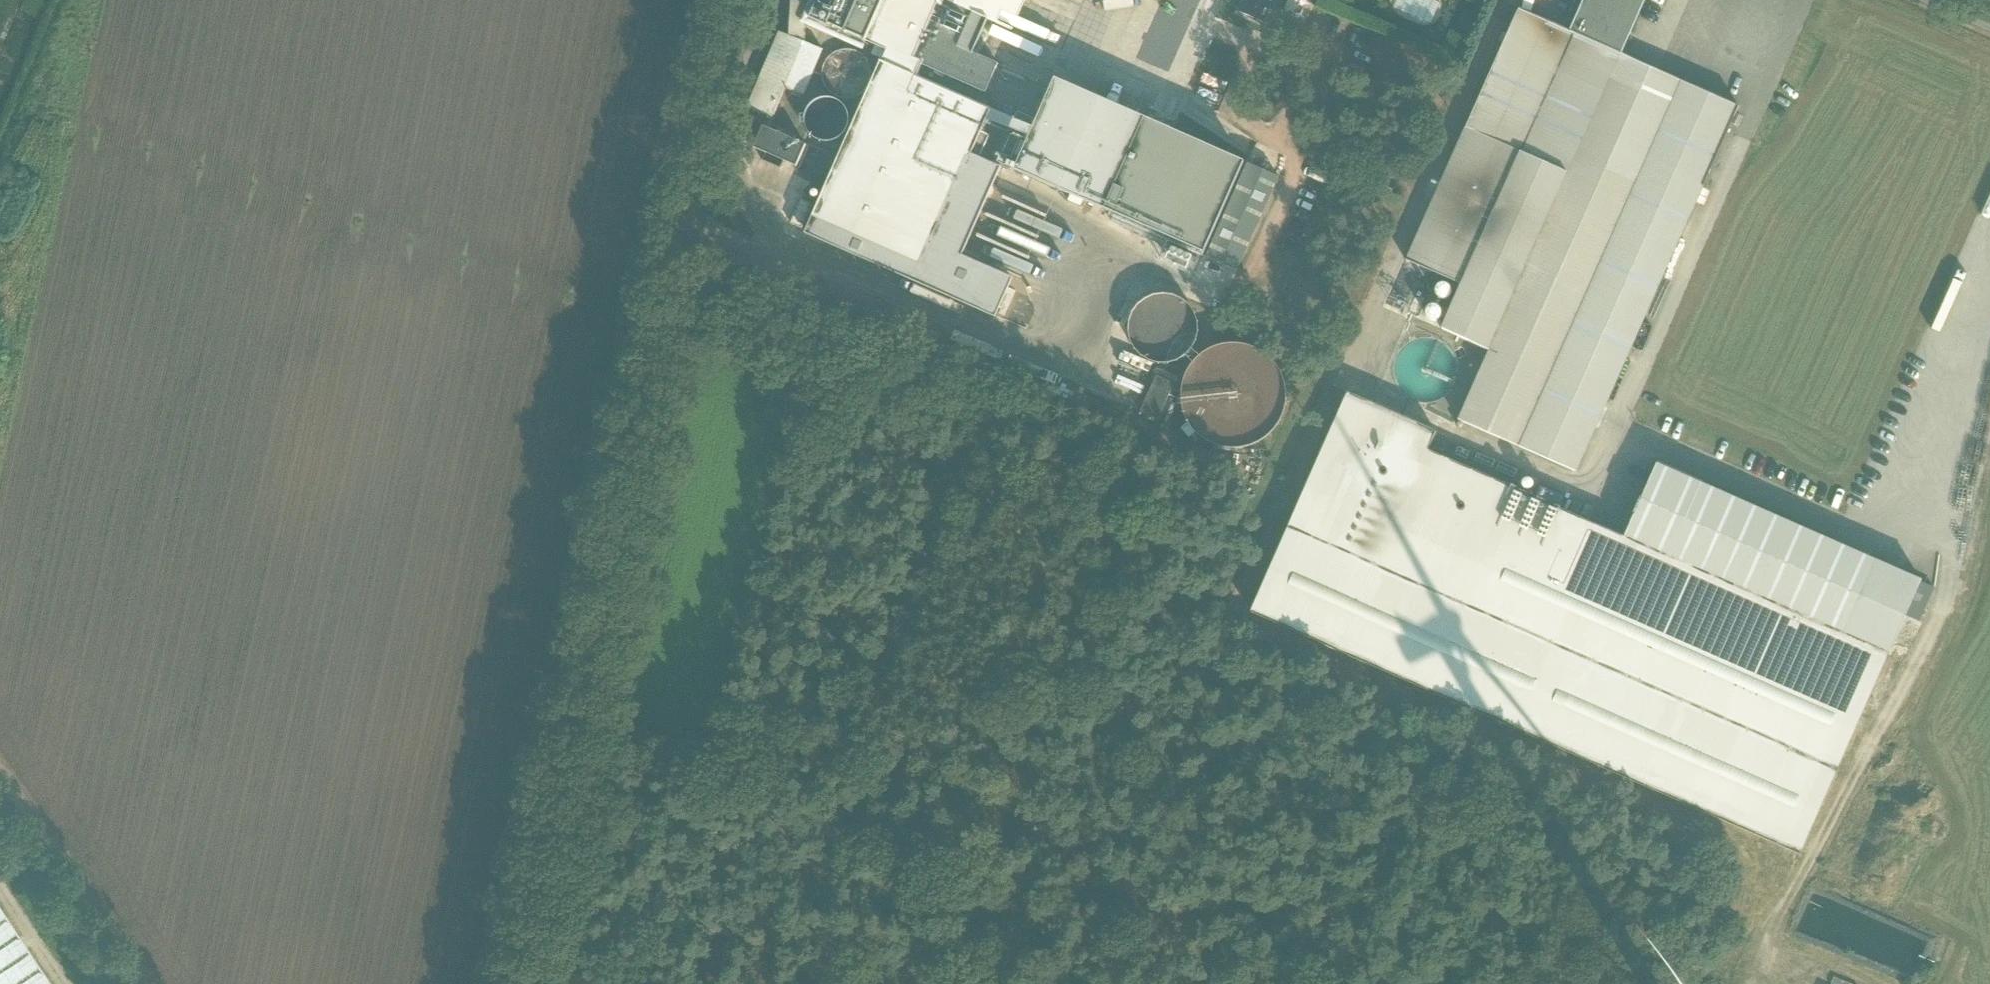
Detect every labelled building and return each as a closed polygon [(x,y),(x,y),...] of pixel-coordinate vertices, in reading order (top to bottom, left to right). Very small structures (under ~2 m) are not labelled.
[(810,21),(885,51),(806,235),(996,317),(1013,279),(962,256),(1000,169),(980,160),(990,137),(982,133),(987,121),(1011,131),(994,165),(1014,174),(1015,172),(1037,124),(1019,117),(1016,122),(915,79),(921,65),(987,94),(999,66),(974,55),(988,21),(1013,32),(1027,0),(819,0),(810,21)] [(1162,23),(1170,3),(1160,0),(1153,20),(1162,23)] [(1284,20),(1292,0),(1252,0),(1250,6),(1284,20)] [(1737,108),(1617,55),(1641,0),(1579,0),(1565,32),(1519,12),(1388,307),(1488,351),(1458,419),(1575,471),(1737,108)] [(824,56),(786,40),(765,90),(803,106),(824,56)] [(868,80),(869,74),(869,70),(867,65),(863,58),(859,55),(855,52),(850,51),(846,51),(842,51),(837,52),(833,55),(829,57),(826,62),(824,65),(823,70),(823,74),(823,80),(825,83),(827,88),(830,91),(834,94),(838,96),(846,97),(851,97),(855,95),(862,91),(865,88),(867,83),(868,80)] [(1037,124),(1015,172),(1205,255),(1245,164),(1056,80),(1037,124)] [(848,122),(848,118),(848,114),(846,110),(842,104),(838,101),(835,99),(828,97),(820,99),(813,103),(811,106),(808,110),(807,118),(808,125),(810,129),(812,133),(819,137),(826,139),(832,138),(836,137),(842,133),(846,126),(848,122)] [(797,144),(797,140),(796,132),(792,126),(786,122),(779,120),(772,120),(768,122),(763,125),(760,128),(758,132),(757,140),(758,147),(761,153),(765,156),(768,158),(776,160),(783,159),(787,158),(790,155),(794,152),(796,148),(797,144)] [(1197,405),(1209,454),(1271,469),(1275,454),(1289,434),(1300,432),(1307,406),(1301,385),(1290,377),(1288,367),(1269,353),(1262,351),(1234,330),(1216,326),(1220,312),(1191,290),(1144,279),(1138,280),(1129,292),(1112,297),(1118,323),(1132,333),(1142,372),(1143,369),(1152,376),(1155,388),(1148,415),(1165,420),(1171,411),(1174,399),(1197,405)] [(1912,578),(1663,472),(1633,540),(1427,453),(1434,437),(1353,403),(1262,617),(1798,845),(1912,578)] [(0,916),(0,983),(46,983),(0,916)]
